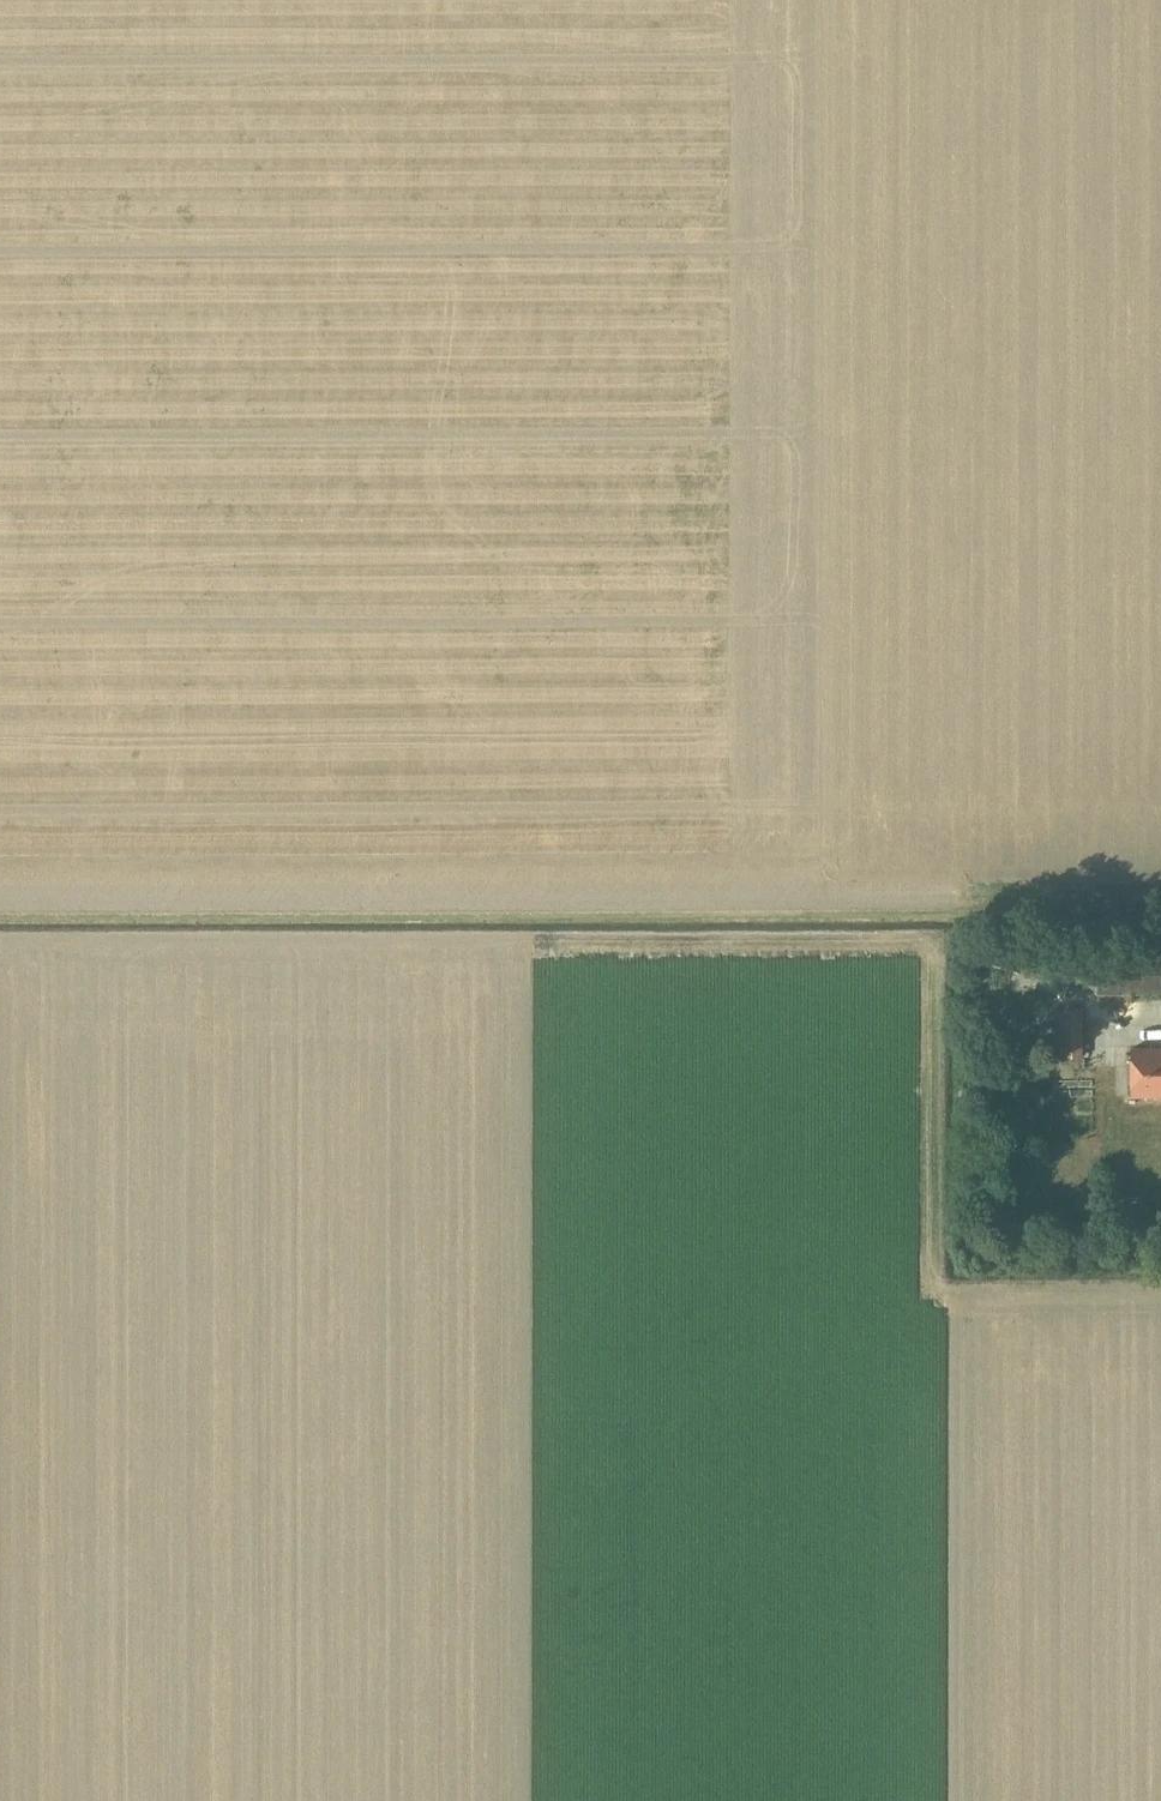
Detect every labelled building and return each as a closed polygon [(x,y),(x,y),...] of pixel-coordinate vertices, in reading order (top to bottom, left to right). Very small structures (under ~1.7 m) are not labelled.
[(1160,995),(1160,955),(1097,955),(1097,995),(1160,995)] [(1130,1049),(1131,1097),(1160,1097),(1160,1049),(1130,1049)]
